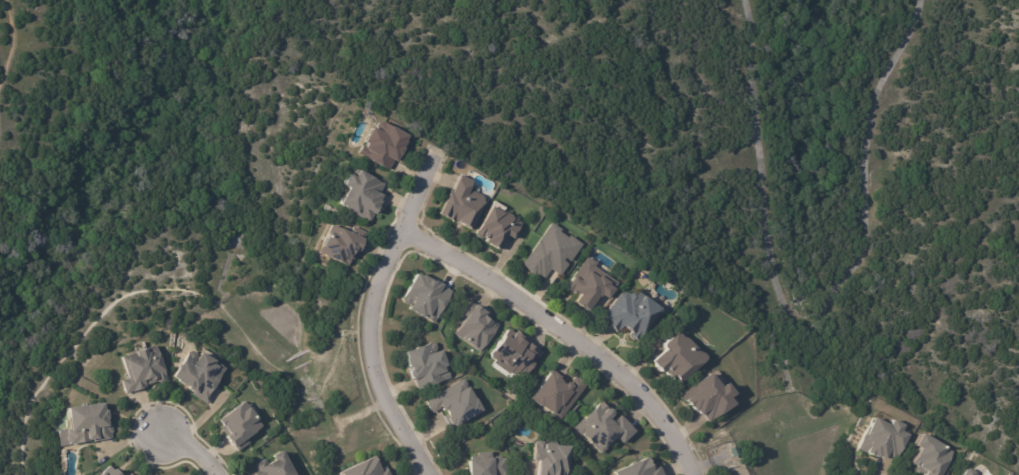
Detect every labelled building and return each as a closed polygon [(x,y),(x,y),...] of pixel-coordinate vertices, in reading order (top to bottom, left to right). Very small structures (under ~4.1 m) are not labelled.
[(392,125),(409,135),(405,140),(407,141),(403,147),(404,147),(396,161),(394,159),(387,169),(372,160),(365,157),(364,158),(357,153),(363,145),(365,146),(368,142),(364,140),(373,125),(377,128),(376,125),(378,122),(383,121),(382,122),(392,126),(392,125)] [(382,187),(378,194),(381,197),(378,202),(380,203),(377,207),(381,209),(377,216),(375,215),(374,216),(373,215),(372,217),(373,217),(368,225),(359,219),(359,220),(354,217),(355,214),(339,204),(348,189),(343,185),(349,174),(355,178),(359,171),(373,179),(379,186),(382,187)] [(461,175),(473,181),(469,189),(482,196),(483,202),(471,229),(439,213),(449,191),(452,192),(460,175),(461,175)] [(493,207),(504,213),(505,212),(512,216),(512,218),(514,219),(515,218),(517,220),(518,223),(521,225),(513,239),(507,235),(499,250),(486,242),(487,239),(484,237),(483,239),(479,240),(476,238),(475,234),(493,207)] [(558,273),(551,269),(545,279),(539,275),(539,276),(535,273),(535,274),(528,269),(528,268),(523,264),(552,222),(562,229),(561,231),(569,237),(571,235),(583,244),(571,261),(566,257),(564,260),(570,264),(561,276),(558,273)] [(365,234),(363,237),(365,238),(359,252),(357,251),(353,260),(351,259),(348,266),(341,260),(321,252),(332,224),(342,227),(351,231),(352,226),(366,232),(365,234)] [(608,298),(606,297),(606,298),(602,295),(603,295),(602,294),(600,297),(598,296),(588,311),(576,302),(580,295),(577,293),(575,295),(571,292),(570,293),(564,289),(572,279),(574,276),(573,275),(586,258),(588,259),(589,258),(596,264),(594,267),(617,285),(608,298)] [(441,283),(444,285),(442,287),(452,293),(433,324),(425,320),(427,317),(429,318),(430,317),(426,314),(424,317),(410,309),(412,305),(410,304),(406,305),(403,303),(402,300),(418,273),(423,276),(424,274),(435,281),(435,280),(441,283)] [(646,330),(637,342),(629,336),(631,334),(623,327),(617,333),(601,320),(621,294),(626,293),(629,296),(631,294),(637,296),(639,293),(646,295),(661,307),(661,310),(646,330)] [(485,311),(488,313),(486,317),(494,322),(497,324),(498,328),(489,342),(480,354),(474,350),(475,348),(463,340),(462,342),(455,337),(467,319),(462,316),(470,303),(476,307),(477,305),(483,309),(483,310),(485,311)] [(526,340),(532,344),(532,345),(542,352),(534,364),(536,365),(526,379),(519,373),(516,377),(511,374),(510,375),(494,364),(496,361),(491,357),(492,355),(490,354),(508,329),(515,334),(517,331),(524,336),(523,338),(526,340)] [(705,359),(680,383),(675,378),(672,380),(667,374),(666,375),(662,371),(661,372),(652,362),(665,349),(663,347),(664,344),(677,331),(683,337),(684,337),(688,339),(700,352),(701,352),(705,356),(705,359)] [(449,378),(417,389),(413,378),(412,379),(409,369),(412,369),(411,366),(409,366),(406,357),(407,357),(405,351),(431,342),(434,344),(437,350),(441,349),(447,364),(443,366),(444,369),(446,369),(449,378)] [(155,381),(146,385),(145,386),(126,393),(121,380),(128,377),(121,356),(136,351),(135,349),(146,346),(146,347),(155,344),(158,351),(164,368),(166,377),(164,381),(160,382),(156,380),(155,381)] [(217,388),(207,404),(192,395),(194,392),(188,388),(189,386),(187,384),(186,385),(178,380),(179,379),(173,376),(188,352),(192,350),(196,353),(197,357),(202,350),(216,359),(214,362),(216,364),(217,362),(225,368),(218,379),(219,380),(216,384),(219,386),(217,388)] [(736,403),(721,414),(721,413),(708,423),(702,415),(701,415),(697,410),(696,412),(692,406),(691,407),(687,400),(684,402),(678,394),(686,388),(691,383),(692,385),(700,379),(700,380),(712,371),(723,386),(728,382),(736,392),(731,396),(736,403)] [(574,378),(574,377),(578,379),(578,378),(584,382),(583,383),(586,385),(560,420),(557,420),(556,419),(553,416),(553,414),(543,406),(542,407),(531,399),(551,372),(554,374),(555,372),(561,377),(560,378),(563,380),(562,381),(566,384),(568,381),(570,383),(574,378)] [(469,386),(476,398),(477,397),(484,409),(480,411),(460,423),(455,426),(454,424),(450,426),(444,416),(449,412),(447,409),(445,410),(442,405),(440,407),(441,408),(433,412),(432,410),(431,411),(427,403),(428,403),(426,400),(462,379),(465,379),(469,386)] [(106,413),(107,418),(106,418),(106,424),(110,424),(110,433),(109,433),(110,439),(91,441),(91,438),(87,439),(87,441),(75,443),(67,444),(67,442),(65,440),(65,436),(66,434),(66,429),(69,429),(66,406),(102,402),(103,409),(105,409),(106,413)] [(248,407),(249,407),(258,419),(256,420),(261,426),(255,431),(255,432),(245,439),(249,443),(237,452),(233,447),(234,446),(229,439),(228,440),(219,428),(223,426),(219,420),(226,415),(239,405),(239,406),(244,402),(248,407)] [(609,407),(611,407),(612,408),(614,409),(614,411),(614,414),(610,418),(614,421),(620,415),(630,425),(630,426),(635,431),(623,443),(617,438),(601,454),(582,435),(579,435),(575,431),(575,429),(574,427),(583,418),(584,419),(601,402),(609,407)] [(894,460),(882,454),(881,456),(868,450),(867,451),(860,447),(870,424),(873,426),(877,415),(893,423),(896,417),(907,423),(904,429),(911,432),(904,447),(894,460)] [(945,472),(943,474),(923,474),(921,474),(922,474),(914,469),(916,465),(910,462),(920,446),(915,443),(923,431),(946,445),(944,447),(952,452),(941,470),(945,472)] [(565,474),(538,474),(540,460),(533,459),(534,442),(535,443),(538,441),(543,441),(544,443),(545,443),(546,443),(548,442),(554,443),(556,444),(570,446),(567,470),(565,474)] [(729,449),(736,446),(740,454),(733,458),(729,449)] [(296,474),(295,474),(255,474),(253,471),(255,470),(252,465),(264,458),(267,463),(275,459),(273,454),(283,449),(296,474)] [(505,458),(506,474),(470,474),(469,459),(476,459),(476,453),(492,452),(493,458),(494,456),(496,456),(498,456),(500,458),(505,458)] [(384,468),(387,474),(340,474),(339,472),(372,456),(379,470),(384,468)] [(657,465),(661,474),(614,474),(613,472),(648,457),(651,465),(652,467),(657,465)] [(116,470),(120,474),(99,474),(108,466),(112,471),(115,469),(116,470)]
